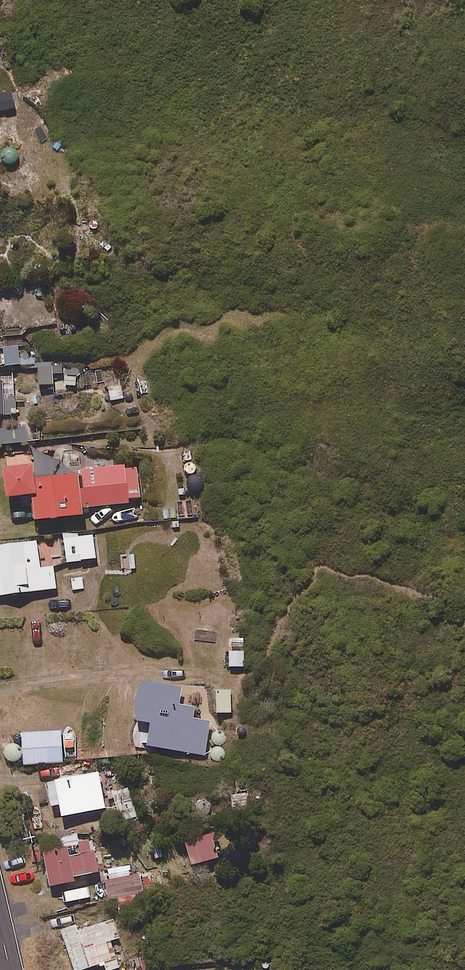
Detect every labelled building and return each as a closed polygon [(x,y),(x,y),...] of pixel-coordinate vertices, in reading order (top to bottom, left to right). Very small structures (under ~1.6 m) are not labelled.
[(35,347),(4,347),(5,366),(35,366),(35,347)] [(62,360),(38,363),(40,386),(53,385),(52,374),(64,373),(62,360)] [(57,397),(70,396),(69,387),(76,386),(75,377),(56,378),(57,397)] [(16,416),(14,382),(0,383),(0,417),(16,416)] [(124,387),(106,390),(109,403),(126,401),(124,387)] [(0,426),(0,446),(27,444),(26,425),(0,426)] [(81,472),(78,444),(31,449),(32,455),(7,457),(8,474),(2,475),(5,503),(30,500),(33,524),(81,519),(80,510),(129,505),(128,501),(140,499),(137,467),(81,472)] [(94,534),(64,536),(66,563),(95,561),(94,534)] [(36,543),(0,548),(0,598),(56,590),(53,568),(40,570),(36,543)] [(245,637),(230,637),(229,668),(244,668),(245,637)] [(182,690),(143,684),(138,722),(154,724),(151,748),(206,756),(211,723),(194,721),(196,709),(180,707),(182,690)] [(232,713),(232,691),(219,691),(218,713),(232,713)] [(64,763),(62,731),(22,734),(25,766),(64,763)] [(104,796),(100,775),(49,784),(54,807),(63,806),(65,818),(95,813),(93,797),(104,796)] [(80,847),(78,834),(57,838),(59,853),(47,855),(53,888),(76,884),(75,878),(100,874),(94,844),(80,847)] [(220,859),(212,834),(187,842),(195,867),(220,859)] [(117,901),(121,912),(142,906),(138,894),(160,887),(155,872),(107,887),(112,902),(117,901)] [(124,969),(116,943),(122,942),(116,921),(80,931),(78,924),(63,928),(75,969),(94,969),(105,967),(106,969),(119,969),(124,969)] [(131,959),(135,969),(145,969),(155,967),(150,953),(131,959)]
